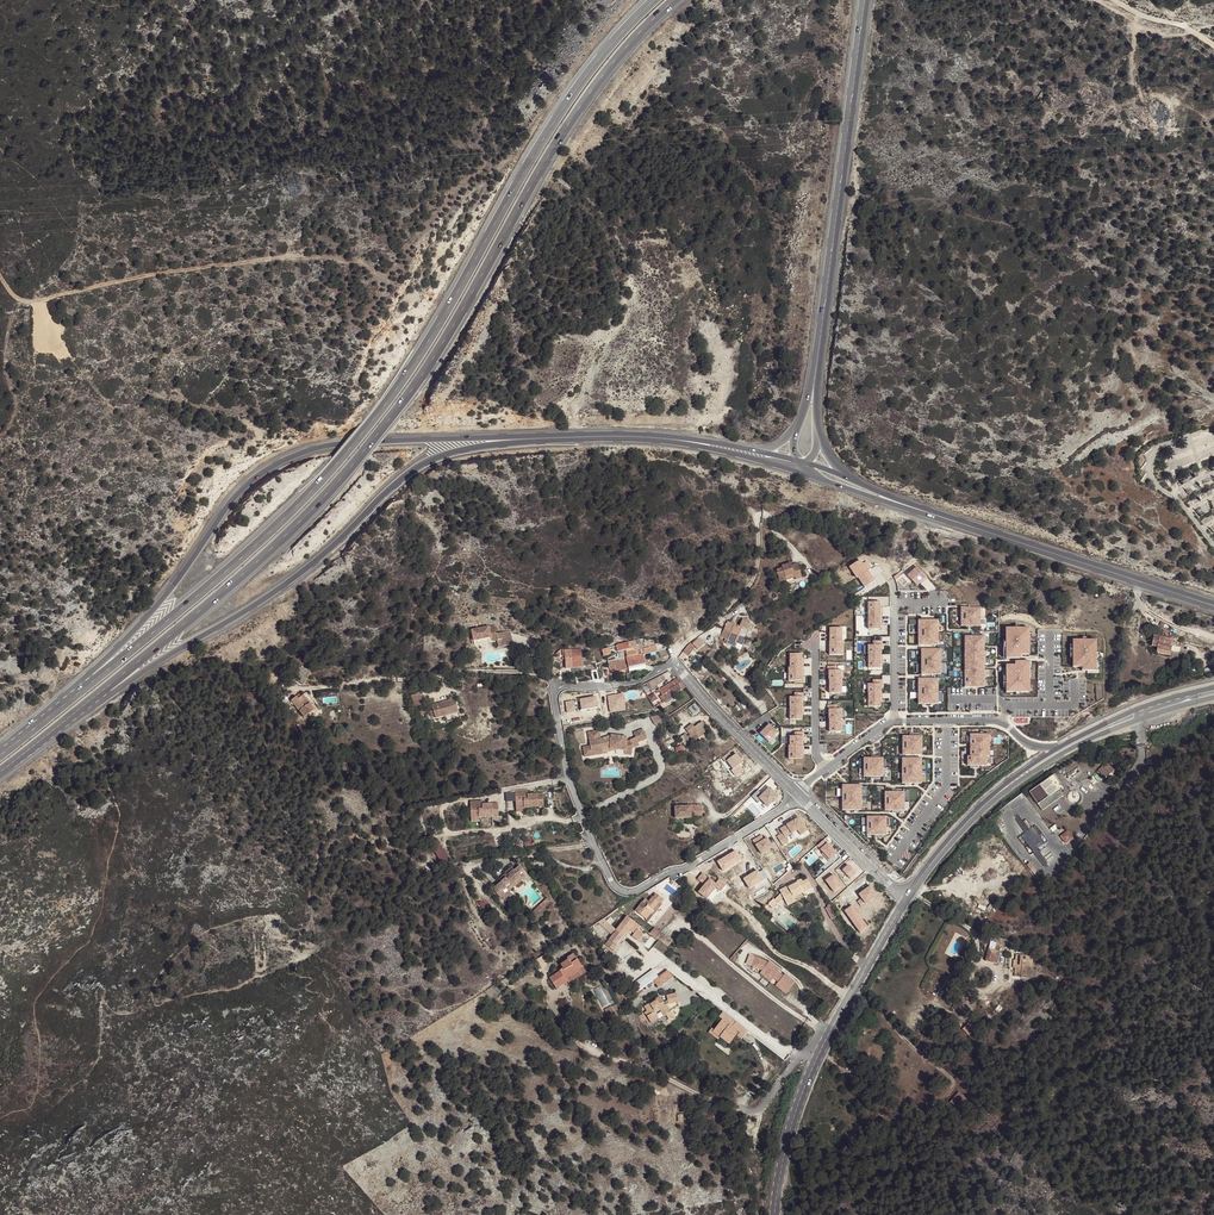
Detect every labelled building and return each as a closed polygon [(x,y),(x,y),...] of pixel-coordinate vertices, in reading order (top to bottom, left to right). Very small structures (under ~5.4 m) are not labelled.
[(851,567),(857,576),(858,575),(866,586),(875,581),(869,570),(864,572),(861,568),(865,566),(861,561),(860,562),(859,560),(856,562),(857,563),(851,567)] [(780,581),(786,579),(785,577),(794,574),(795,576),(796,579),(802,577),(798,563),(791,565),(791,563),(782,566),(782,568),(776,570),(780,581)] [(927,578),(917,566),(907,575),(917,586),(927,578)] [(880,602),(867,602),(867,629),(880,629),(880,602)] [(981,606),(962,606),(962,626),(982,625),(981,606)] [(727,622),(724,629),(731,632),(746,637),(749,630),(750,631),(753,625),(747,623),(748,621),(743,619),(739,627),(734,624),(727,622)] [(939,619),(918,619),(918,645),(938,645),(939,619)] [(504,646),(512,644),(510,631),(496,633),(494,625),(471,630),(472,637),(473,641),(491,637),(491,641),(497,640),(502,639),(504,646)] [(1030,627),(1007,628),(1007,656),(1030,655),(1030,627)] [(842,641),(841,628),(829,628),(829,642),(842,641)] [(731,632),(724,629),(721,636),(727,639),(731,632)] [(743,645),(746,637),(731,632),(727,639),(728,639),(726,643),(735,646),(736,642),(743,645)] [(986,636),(965,636),(965,687),(987,687),(986,636)] [(1170,652),(1173,640),(1168,639),(1165,638),(1153,636),(1151,646),(1157,647),(1157,650),(1170,652)] [(692,644),(697,649),(703,644),(697,638),(692,644)] [(1097,639),(1073,639),(1073,666),(1083,666),(1083,669),(1097,669),(1097,639)] [(639,644),(638,640),(635,640),(628,642),(616,645),(617,652),(625,650),(627,657),(638,654),(637,648),(636,645),(639,644)] [(842,641),(829,642),(829,655),(844,656),(842,641)] [(663,643),(637,648),(638,654),(627,657),(629,668),(634,667),(634,670),(636,679),(643,678),(645,677),(646,676),(646,673),(646,672),(645,666),(644,660),(661,656),(661,658),(668,656),(663,643)] [(694,647),(691,643),(688,645),(687,646),(682,652),(687,655),(687,656),(692,650),(691,650),(694,647)] [(881,645),(866,645),(867,668),(881,668),(881,645)] [(609,647),(602,650),(604,656),(611,654),(609,647)] [(942,649),(922,648),(922,674),(942,675),(942,649)] [(566,669),(572,668),(572,649),(564,650),(564,651),(563,651),(563,657),(565,656),(566,669)] [(572,649),(572,668),(582,667),(581,649),(572,649)] [(802,654),(790,653),(789,667),(802,667),(802,654)] [(623,669),(629,668),(627,657),(614,659),(608,661),(610,670),(617,668),(618,670),(623,669)] [(1030,662),(1016,662),(1016,665),(1006,665),(1007,693),(1031,692),(1030,662)] [(303,684),(310,673),(301,667),(294,678),(303,684)] [(802,667),(788,668),(788,681),(802,681),(802,667)] [(842,670),(827,670),(827,680),(829,680),(829,693),(841,693),(842,670)] [(662,675),(646,683),(649,689),(660,682),(665,680),(662,675)] [(685,687),(678,678),(659,690),(660,691),(663,695),(660,697),(664,702),(673,696),(672,695),(685,687)] [(938,678),(917,679),(918,705),(938,704),(938,678)] [(880,684),(867,684),(868,707),(881,707),(880,684)] [(411,695),(415,708),(424,706),(420,693),(411,695)] [(656,699),(657,699),(653,693),(652,693),(647,697),(651,702),(656,699)] [(290,701),(304,717),(309,713),(309,714),(316,709),(312,704),(310,705),(302,695),(300,697),(297,699),(295,697),(290,701)] [(802,697),(789,697),(789,720),(801,720),(802,697)] [(436,718),(458,712),(455,699),(452,700),(450,700),(432,705),(434,710),(435,715),(436,718)] [(842,710),(828,710),(828,733),(842,733),(842,710)] [(658,726),(662,723),(655,715),(651,717),(658,726)] [(701,736),(705,733),(702,729),(706,727),(702,722),(694,728),(692,724),(685,729),(691,736),(689,737),(693,741),(698,738),(700,740),(702,738),(701,736)] [(777,733),(768,724),(758,734),(768,743),(777,733)] [(636,737),(638,742),(646,739),(642,729),(634,733),(636,737)] [(588,732),(589,741),(600,739),(599,730),(588,732)] [(991,756),(991,733),(971,733),(971,756),(968,756),(968,766),(989,766),(988,756),(991,756)] [(604,738),(600,739),(589,741),(590,746),(583,747),(585,757),(603,754),(603,752),(602,748),(610,746),(609,749),(616,749),(625,750),(624,755),(631,755),(632,748),(632,746),(630,740),(626,742),(627,736),(611,734),(611,738),(604,739),(604,738)] [(689,742),(685,734),(680,737),(684,745),(685,745),(688,750),(691,748),(689,742)] [(923,734),(903,734),(903,754),(923,754),(923,734)] [(632,746),(632,748),(639,745),(638,742),(635,737),(630,740),(632,746)] [(802,737),(789,737),(789,746),(787,746),(787,760),(803,760),(802,737)] [(742,770),(739,765),(743,762),(738,754),(733,757),(730,753),(721,759),(733,776),(742,770)] [(884,756),(864,756),(864,776),(884,776),(884,756)] [(923,758),(903,757),(902,783),(922,784),(923,758)] [(1114,771),(1108,762),(1098,770),(1104,778),(1114,771)] [(1028,792),(1041,810),(1062,795),(1058,789),(1061,787),(1052,774),(1028,792)] [(862,785),(842,785),(842,811),(862,811),(862,785)] [(763,800),(760,797),(767,790),(763,786),(753,795),(760,803),(763,800)] [(772,786),(760,797),(770,807),(781,796),(772,786)] [(528,807),(544,806),(543,793),(527,794),(527,790),(523,790),(523,792),(515,792),(516,811),(525,810),(524,807),(528,807)] [(904,792),(884,792),(884,812),(904,811),(904,792)] [(500,801),(471,802),(473,822),(481,821),(481,818),(501,817),(500,801)] [(702,815),(702,805),(691,805),(691,806),(675,806),(675,818),(691,818),(691,815),(691,814),(694,814),(694,815),(702,815)] [(786,838),(800,831),(801,835),(809,831),(802,817),(781,827),(786,838)] [(885,817),(866,817),(866,836),(885,836),(885,817)] [(1074,838),(1068,831),(1061,836),(1066,843),(1074,838)] [(754,838),(761,856),(776,850),(770,836),(764,839),(763,835),(754,838)] [(837,854),(827,843),(819,850),(829,861),(837,854)] [(442,862),(449,858),(442,844),(434,848),(442,862)] [(853,878),(858,873),(849,864),(844,870),(853,878)] [(528,875),(520,866),(514,870),(513,870),(508,875),(506,873),(499,879),(501,882),(493,889),(501,898),(502,897),(505,902),(513,895),(509,891),(507,889),(505,887),(510,883),(512,885),(520,878),(522,880),(523,879),(528,875)] [(720,879),(717,883),(703,873),(699,878),(706,884),(700,892),(709,899),(719,885),(722,887),(725,884),(720,879)] [(509,891),(522,880),(520,878),(512,885),(507,889),(509,891)] [(812,887),(808,879),(803,882),(801,879),(797,881),(797,882),(791,886),(788,887),(787,886),(780,890),(787,904),(795,900),(793,897),(793,895),(802,891),(803,892),(812,887)] [(635,911),(646,919),(650,913),(651,913),(652,913),(653,912),(654,912),(654,911),(654,910),(652,909),(658,902),(660,903),(663,900),(656,894),(653,897),(652,897),(648,902),(645,899),(635,911)] [(548,898),(531,913),(535,918),(546,908),(544,906),(550,901),(548,898)] [(773,899),(768,904),(772,908),(777,903),(773,899)] [(661,904),(660,903),(658,902),(652,909),(654,910),(654,911),(654,912),(653,912),(652,913),(651,913),(650,913),(646,919),(647,922),(661,904)] [(835,912),(828,902),(827,908),(832,918),(835,912)] [(846,910),(861,932),(869,927),(854,905),(846,910)] [(639,941),(644,934),(637,929),(640,926),(627,916),(616,930),(624,936),(630,929),(630,928),(635,931),(634,933),(632,936),(639,941)] [(604,918),(600,923),(612,933),(616,927),(604,918)] [(650,933),(656,938),(660,932),(654,927),(650,933)] [(995,950),(997,942),(990,941),(986,960),(993,962),(994,957),(998,958),(999,951),(995,950)] [(549,978),(556,988),(567,981),(569,983),(586,972),(582,965),(582,966),(577,959),(573,954),(565,959),(566,961),(561,965),(563,968),(560,971),(549,978)] [(1033,956),(1016,955),(1016,960),(1016,964),(1018,964),(1018,968),(1015,968),(1015,976),(1011,976),(1011,982),(1020,983),(1020,977),(1031,977),(1033,956)] [(777,983),(787,991),(794,982),(784,974),(782,976),(777,972),(779,970),(768,961),(767,962),(755,958),(751,967),(761,970),(772,979),(773,977),(779,981),(777,983)] [(634,983),(639,991),(658,977),(653,970),(634,983)] [(770,981),(772,979),(761,970),(759,973),(770,981)] [(785,993),(787,991),(777,983),(775,985),(785,993)] [(666,995),(667,1000),(663,1002),(660,996),(655,999),(656,1000),(651,1004),(650,1003),(644,1006),(647,1011),(645,1012),(651,1023),(658,1019),(657,1016),(657,1014),(661,1012),(662,1013),(664,1016),(666,1014),(671,1011),(667,1005),(669,1003),(678,1002),(676,993),(666,995)] [(604,1009),(607,1015),(614,1012),(611,1006),(604,1009)] [(741,1039),(747,1031),(735,1022),(731,1027),(722,1020),(713,1031),(720,1036),(721,1035),(725,1038),(724,1039),(730,1043),(736,1035),(741,1039)] [(720,1036),(713,1031),(711,1030),(709,1032),(718,1039),(720,1036)] [(966,1098),(958,1091),(949,1101),(957,1108),(966,1098)] [(980,1107),(972,1100),(967,1106),(968,1107),(969,1105),(976,1111),(980,1107)] [(931,1108),(927,1106),(924,1111),(922,1110),(921,1112),(922,1113),(922,1114),(925,1116),(931,1108)] [(940,1127),(933,1121),(931,1124),(938,1130),(940,1127)]
